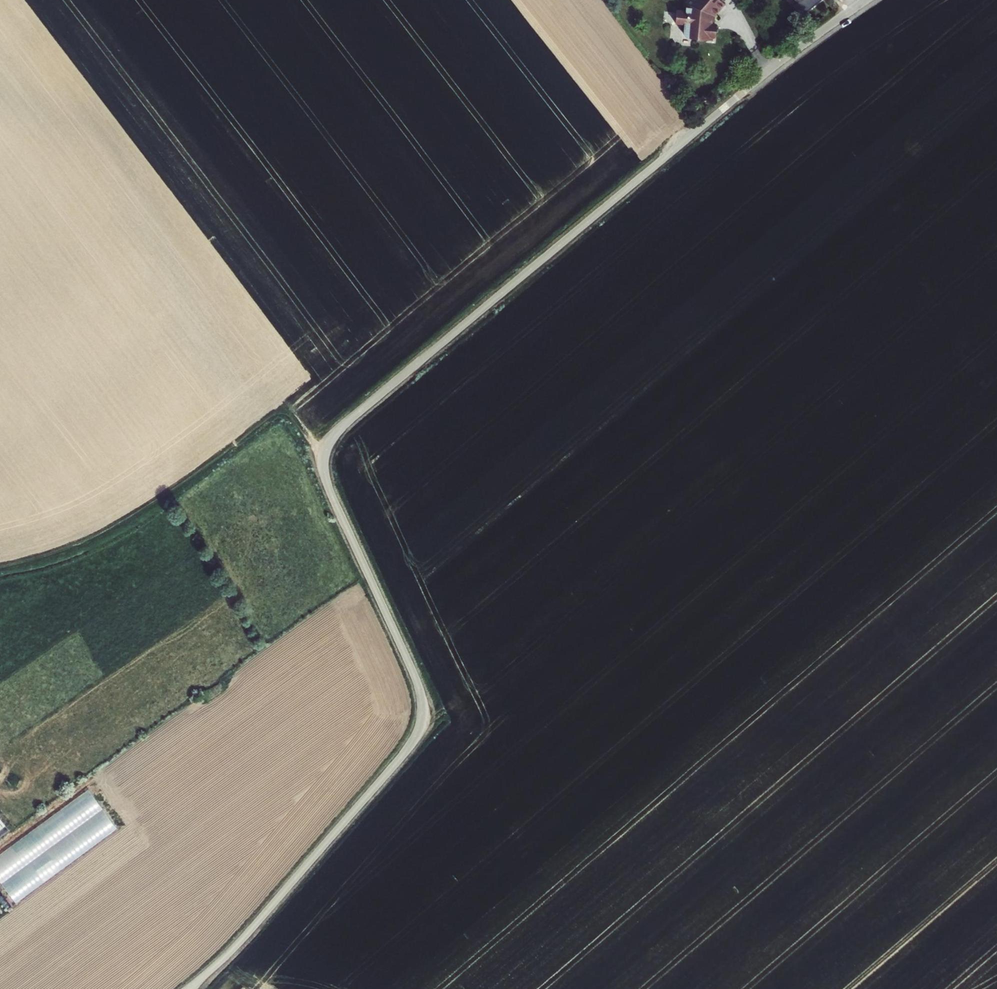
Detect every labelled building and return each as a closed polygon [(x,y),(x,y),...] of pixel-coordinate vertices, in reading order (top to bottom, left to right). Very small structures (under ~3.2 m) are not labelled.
[(721,0),(690,0),(687,4),(686,11),(677,10),(676,22),(685,23),(684,32),(684,33),(684,35),(686,36),(687,37),(689,37),(697,38),(696,42),(698,42),(700,41),(702,41),(704,41),(706,40),(707,40),(708,36),(715,37),(716,26),(711,25),(712,20),(713,20),(714,20),(714,19),(714,18),(715,14),(725,3),(721,0)] [(45,864),(51,874),(118,830),(92,790),(19,837),(29,852),(30,851),(34,857),(42,852),(48,863),(45,864)]
